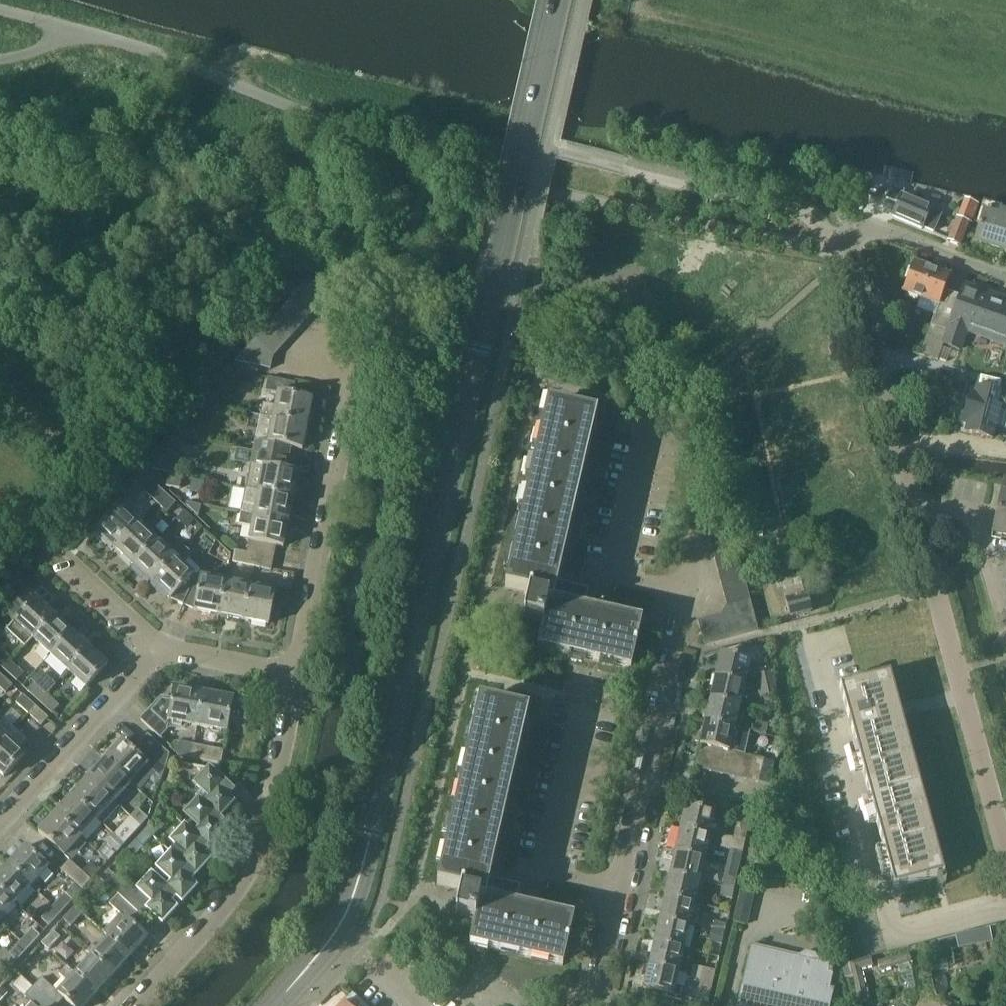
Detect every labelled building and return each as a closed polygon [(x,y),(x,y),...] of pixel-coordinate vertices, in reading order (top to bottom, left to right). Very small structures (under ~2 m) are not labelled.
[(890,188),(886,197),(899,203),(893,217),(922,229),(923,227),(934,232),(941,214),(931,210),(932,207),(903,195),(904,191),(890,188)] [(977,242),(1005,251),(1005,221),(985,214),(977,242)] [(948,241),(960,245),(969,221),(957,217),(948,241)] [(940,305),(936,315),(921,355),(937,361),(943,343),(948,331),(960,296),(944,290),(950,275),(915,262),(904,292),(940,305)] [(948,331),(943,343),(961,350),(967,332),(1005,346),(1005,307),(1004,306),(1005,301),(1005,300),(965,286),(962,296),(960,296),(948,331)] [(316,310),(304,292),(291,305),(307,319),(316,310)] [(307,319),(291,305),(281,314),(298,330),(307,319)] [(298,330),(281,314),(273,323),(290,339),(298,330)] [(290,339),(273,323),(264,332),(281,348),(290,339)] [(281,348),(264,332),(255,341),(273,358),(273,357),(281,348)] [(273,358),(255,341),(235,361),(271,368),(273,358)] [(264,404),(262,415),(273,417),(307,424),(312,399),(293,396),(295,384),(269,379),(267,391),(278,393),(276,406),(264,404)] [(978,388),(977,392),(972,390),(964,424),(969,425),(967,433),(994,440),(1001,409),(1005,410),(1005,395),(978,388)] [(548,404),(505,588),(529,594),(523,618),(544,623),(541,635),(538,648),(570,655),(629,669),(631,669),(635,652),(636,646),(642,621),(642,620),(641,620),(640,624),(583,611),(587,592),(559,585),(559,584),(560,582),(553,580),(591,415),(597,417),(597,415),(571,409),(566,408),(548,404)] [(258,453),(282,457),(288,459),(290,447),(303,449),(307,424),(273,417),(262,415),(262,414),(255,452),(258,453)] [(179,448),(187,455),(196,445),(188,438),(179,448)] [(258,453),(255,452),(237,448),(234,462),(253,465),(248,488),(294,497),(298,472),(286,470),(288,459),(282,457),(258,453)] [(181,488),(183,474),(171,472),(168,485),(181,488)] [(1005,476),(993,534),(1005,537),(1005,476)] [(148,477),(140,485),(158,502),(166,494),(148,477)] [(244,513),(289,521),(294,497),(248,488),(244,513)] [(176,503),(166,494),(158,502),(168,511),(176,503)] [(186,505),(198,516),(201,505),(187,502),(186,505)] [(122,506),(98,532),(116,549),(140,523),(122,506)] [(177,520),(188,529),(196,521),(185,511),(177,520)] [(240,526),(253,529),(249,553),(251,553),(274,558),(277,545),(284,547),(289,521),(255,515),(244,513),(242,512),(240,526)] [(732,529),(729,518),(705,524),(708,536),(732,529)] [(814,521),(776,531),(782,552),(820,542),(814,521)] [(134,566),(158,540),(140,523),(116,549),(134,566)] [(711,548),(735,541),(732,529),(708,536),(711,548)] [(177,539),(167,548),(158,540),(134,566),(153,583),(176,557),(185,547),(177,539)] [(714,559),(738,553),(735,541),(711,548),(714,559)] [(186,547),(176,557),(153,583),(171,600),(171,599),(183,603),(197,575),(196,575),(185,565),(188,562),(190,551),(186,547)] [(251,553),(249,553),(237,551),(234,563),(249,565),(251,553)] [(251,553),(249,565),(272,570),(274,558),(251,553)] [(717,571),(741,565),(738,553),(714,559),(717,571)] [(744,577),(741,565),(717,571),(720,583),(744,577)] [(197,575),(183,603),(196,609),(195,610),(220,615),(226,582),(201,577),(197,575)] [(723,595),(748,588),(744,577),(720,583),(723,595)] [(244,620),(251,587),(226,582),(220,615),(244,620)] [(251,587),(244,620),(270,625),(276,592),(251,587)] [(751,600),(748,588),(723,595),(726,606),(751,600)] [(791,616),(812,611),(808,594),(801,596),(800,593),(796,594),(797,597),(787,599),(791,616)] [(27,646),(34,638),(55,615),(56,616),(57,615),(54,612),(53,613),(31,594),(11,616),(17,622),(9,630),(27,646)] [(726,606),(720,615),(727,637),(758,629),(751,600),(726,606)] [(73,632),(56,616),(55,615),(34,638),(52,654),(73,632)] [(727,637),(720,615),(710,618),(715,640),(727,637)] [(715,640),(710,618),(699,620),(705,643),(715,640)] [(70,671),(91,648),(73,632),(52,654),(70,671)] [(91,648),(70,671),(88,687),(109,664),(91,648)] [(7,668),(13,661),(0,650),(0,662),(7,668)] [(716,676),(744,683),(750,659),(721,652),(716,676)] [(19,679),(25,672),(13,661),(7,668),(19,679)] [(15,685),(2,673),(0,675),(0,683),(9,691),(15,685)] [(773,674),(759,677),(761,687),(775,684),(773,674)] [(744,683),(716,676),(711,698),(739,705),(744,683)] [(849,687),(840,689),(894,889),(903,887),(937,877),(896,724),(902,722),(897,702),(890,703),(883,678),(849,687)] [(29,690),(42,701),(48,694),(36,683),(29,690)] [(764,697),(777,694),(775,684),(761,687),(764,697)] [(162,738),(171,728),(186,728),(187,725),(199,728),(205,694),(175,689),(173,701),(163,699),(152,711),(142,721),(162,738)] [(61,706),(48,694),(42,701),(55,712),(61,706)] [(234,701),(234,700),(205,694),(199,728),(228,733),(231,719),(248,722),(251,704),(234,701)] [(19,702),(32,713),(38,706),(25,695),(19,702)] [(739,705),(711,698),(705,721),(734,728),(739,705)] [(479,701),(437,885),(462,890),(457,914),(476,918),(470,944),(562,965),(575,917),(573,916),(571,922),(515,909),(520,889),(491,883),(492,879),(485,878),(523,712),(527,714),(528,712),(502,706),(498,705),(479,701)] [(44,724),(50,717),(38,706),(32,713),(44,724)] [(16,730),(5,720),(0,726),(0,747),(16,730)] [(700,744),(704,745),(716,747),(727,750),(729,750),(734,728),(705,721),(700,744)] [(768,726),(756,723),(754,733),(765,735),(768,726)] [(0,747),(0,772),(5,777),(27,754),(20,747),(27,740),(16,730),(0,747)] [(149,736),(142,744),(134,752),(122,742),(105,761),(131,785),(156,758),(166,767),(170,755),(149,736)] [(698,768),(710,771),(716,747),(704,745),(698,768)] [(222,764),(224,751),(195,746),(193,759),(222,764)] [(727,750),(716,747),(710,771),(722,774),(727,750)] [(729,750),(727,750),(722,774),(734,776),(739,753),(729,750)] [(751,756),(739,753),(734,776),(745,779),(751,756)] [(763,758),(751,756),(745,779),(757,782),(763,758)] [(774,761),(763,758),(757,782),(769,785),(774,761)] [(131,785),(105,761),(89,779),(115,803),(131,785)] [(197,796),(201,800),(221,818),(235,803),(229,798),(242,784),(232,774),(223,772),(218,778),(211,771),(197,785),(203,790),(197,796)] [(115,803),(89,779),(72,797),(98,821),(115,803)] [(56,815),(82,839),(98,821),(72,797),(56,815)] [(187,827),(211,848),(224,834),(219,829),(225,822),(221,818),(201,800),(187,815),(193,821),(187,827)] [(681,830),(711,837),(716,813),(687,807),(681,830)] [(150,820),(139,810),(132,818),(143,828),(150,820)] [(82,839),(56,815),(40,832),(66,857),(82,839)] [(115,835),(127,846),(143,828),(132,818),(115,835)] [(749,821),(738,818),(733,838),(723,836),(720,848),(730,851),(732,842),(736,840),(744,842),(749,821)] [(173,854),(197,875),(210,860),(205,855),(211,848),(187,827),(173,842),(179,847),(173,854)] [(676,852),(706,859),(711,837),(681,830),(676,852)] [(119,854),(126,846),(115,836),(108,843),(119,854)] [(732,842),(730,851),(742,853),(744,842),(736,840),(732,842)] [(9,866),(33,887),(50,869),(26,847),(9,866)] [(706,859),(676,852),(671,875),(700,882),(706,859)] [(173,854),(154,875),(160,880),(160,879),(178,895),(184,900),(197,886),(191,880),(197,875),(173,854)] [(85,890),(92,882),(71,862),(63,870),(85,890)] [(18,904),(33,887),(9,866),(0,876),(0,887),(18,904)] [(142,914),(148,907),(164,921),(178,907),(172,902),(178,895),(160,879),(160,880),(154,875),(141,889),(128,886),(110,870),(103,878),(120,893),(142,914)] [(666,897),(695,904),(700,882),(671,875),(666,897)] [(736,881),(725,878),(723,888),(734,890),(736,881)] [(1,922),(18,904),(0,887),(0,921),(1,922)] [(721,897),(732,900),(734,890),(723,888),(721,897)] [(746,923),(753,894),(743,891),(736,920),(746,923)] [(104,930),(110,936),(132,956),(149,938),(133,923),(142,914),(120,893),(111,903),(121,912),(104,930)] [(74,902),(65,894),(54,906),(63,914),(74,902)] [(661,919),(690,926),(695,904),(666,897),(661,919)] [(43,918),(51,926),(63,914),(54,906),(43,918)] [(63,920),(71,927),(83,913),(75,906),(63,920)] [(690,926),(661,919),(655,942),(685,948),(690,926)] [(726,927),(715,924),(713,931),(724,934),(726,927)] [(41,937),(33,929),(22,941),(30,948),(41,937)] [(710,944),(721,946),(724,934),(713,931),(710,944)] [(49,950),(61,938),(53,932),(42,943),(49,950)] [(93,955),(114,975),(132,956),(110,936),(93,955)] [(10,954),(18,961),(30,948),(22,941),(10,954)] [(650,965),(679,971),(685,948),(655,942),(650,965)] [(815,953),(805,951),(800,955),(799,957),(753,946),(739,1005),(744,1005),(829,1005),(833,991),(828,990),(834,965),(819,961),(819,960),(815,953)] [(114,975),(93,955),(76,973),(98,993),(114,975)] [(679,971),(650,965),(644,988),(681,997),(683,988),(676,987),(679,971)] [(702,978),(704,968),(695,966),(692,978),(701,980),(697,999),(708,1002),(713,981),(702,978)] [(702,978),(713,981),(716,971),(704,968),(702,978)] [(56,1005),(57,1005),(66,997),(76,1005),(85,1005),(98,993),(76,973),(59,991),(43,976),(34,985),(56,1005)] [(34,985),(26,994),(34,1002),(30,1005),(56,1005),(34,985)] [(347,1005),(365,1005),(356,997),(347,1005)]
